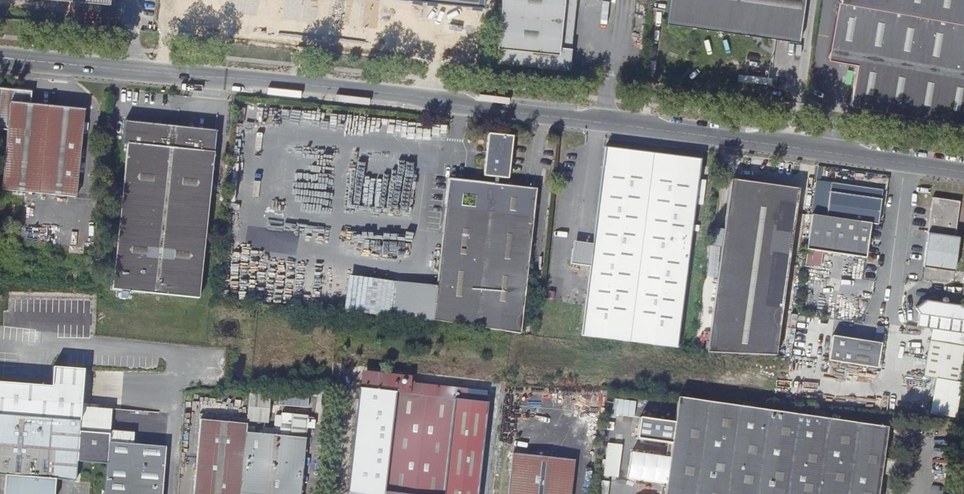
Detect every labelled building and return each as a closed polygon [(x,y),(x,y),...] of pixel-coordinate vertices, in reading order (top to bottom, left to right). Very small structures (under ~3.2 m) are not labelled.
[(496,62),(570,70),(571,58),(572,48),(560,46),(565,0),(503,0),(496,62)] [(799,42),(805,0),(671,0),(668,24),(799,42)] [(829,60),(858,65),(852,96),(861,108),(914,117),(963,126),(963,0),(840,0),(829,60)] [(32,92),(21,90),(0,88),(0,128),(9,129),(3,190),(78,197),(85,110),(31,104),(32,92)] [(850,106),(861,108),(852,96),(850,106)] [(140,292),(201,299),(217,138),(217,131),(174,127),(126,122),(124,144),(128,145),(114,289),(140,292)] [(486,175),(509,178),(513,137),(490,134),(486,175)] [(595,245),(592,268),(584,324),(582,335),(677,348),(687,276),(701,174),(703,160),(608,147),(595,245)] [(456,327),(520,335),(537,189),(449,179),(437,284),(436,292),(433,324),(456,327)] [(731,181),(708,353),(776,356),(785,287),(798,189),(731,181)] [(870,224),(878,225),(883,190),(832,183),(827,217),(870,224)] [(927,232),(954,235),(959,201),(932,198),(927,232)] [(827,217),(811,215),(807,250),(865,258),(870,224),(827,217)] [(715,227),(714,245),(722,246),(723,228),(715,227)] [(959,236),(954,235),(927,232),(924,255),(927,255),(925,267),(954,271),(959,236)] [(571,265),(592,268),(595,245),(574,243),(571,265)] [(963,333),(963,305),(936,301),(930,306),(926,300),(915,308),(918,313),(917,326),(963,333)] [(847,364),(878,368),(881,344),(832,337),(829,362),(847,364)] [(963,379),(963,378),(959,377),(963,349),(963,347),(930,341),(923,376),(963,383),(963,379)] [(112,409),(82,406),(84,369),(53,367),(52,386),(0,383),(0,475),(8,476),(7,493),(52,493),(53,479),(75,481),(76,462),(92,463),(108,464),(105,493),(162,493),(166,447),(110,442),(112,409)] [(396,392),(361,387),(348,493),(355,493),(385,493),(393,417),(396,392)] [(350,427),(354,390),(337,389),(333,425),(350,427)] [(309,406),(309,392),(279,391),(278,405),(309,406)] [(385,493),(478,493),(481,469),(487,419),(495,420),(497,404),(481,402),(396,392),(393,417),(385,493)] [(271,422),(271,394),(249,394),(249,422),(271,422)] [(678,398),(674,423),(640,418),(637,439),(671,444),(664,493),(877,493),(886,428),(678,398)] [(616,414),(633,417),(636,402),(618,399),(616,414)] [(274,433),(307,435),(308,427),(315,428),(316,415),(275,412),(274,433)] [(247,433),(247,425),(201,420),(194,493),(241,493),(247,433)] [(306,439),(247,433),(241,493),(301,493),(306,439)] [(620,476),(622,443),(607,442),(605,475),(620,476)] [(513,453),(509,493),(572,493),(576,460),(513,453)] [(880,473),(895,476),(896,470),(881,468),(880,473)]
